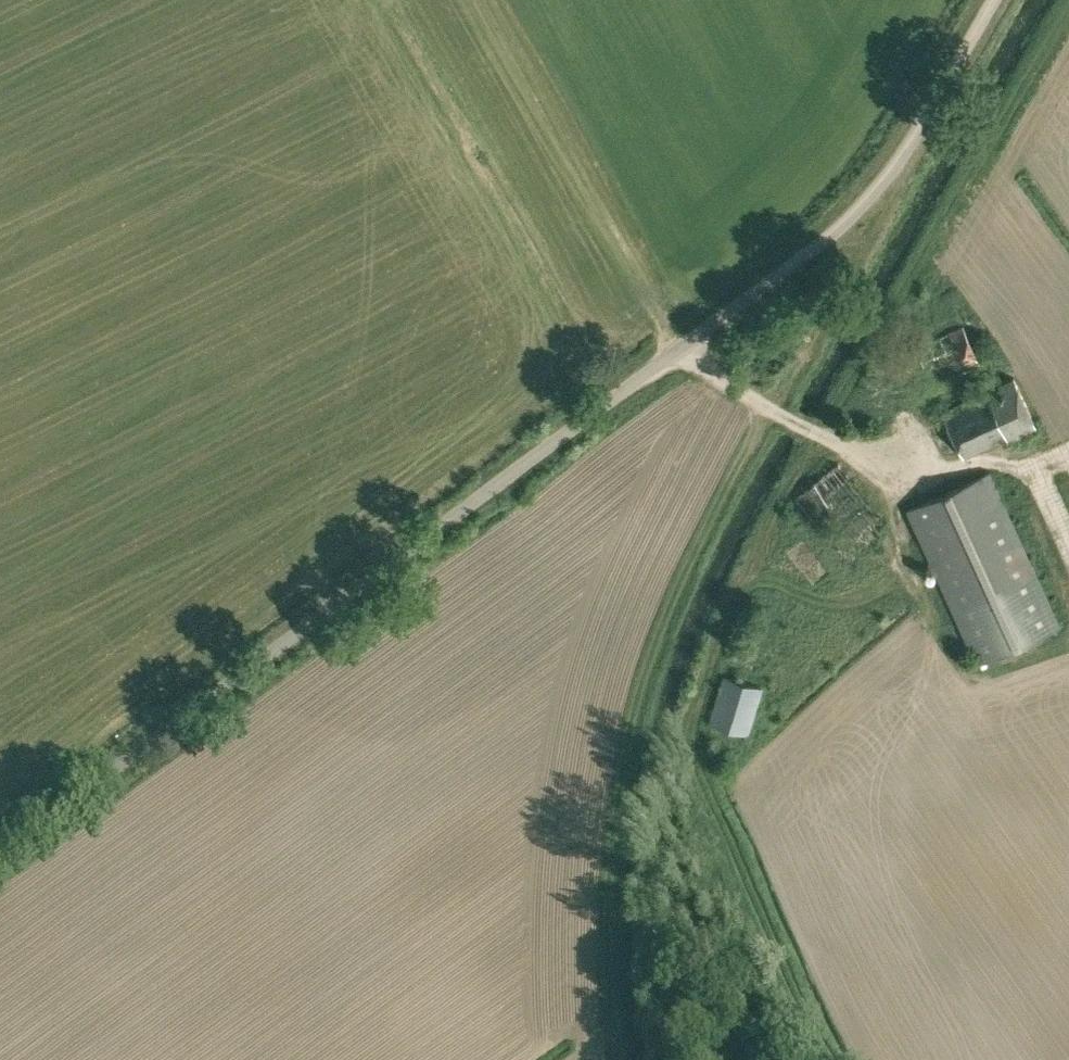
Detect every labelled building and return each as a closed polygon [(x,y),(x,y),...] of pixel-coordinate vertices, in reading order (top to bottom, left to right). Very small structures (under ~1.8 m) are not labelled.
[(933,387),(981,365),(962,325),(915,346),(933,387)] [(999,383),(996,375),(984,380),(988,390),(944,410),(964,456),(1035,425),(1013,376),(999,383)] [(805,501),(840,537),(866,511),(847,492),(861,478),(845,461),(805,501)] [(976,664),(1060,625),(989,470),(906,509),(976,664)] [(748,733),(762,688),(723,675),(709,721),(748,733)]
